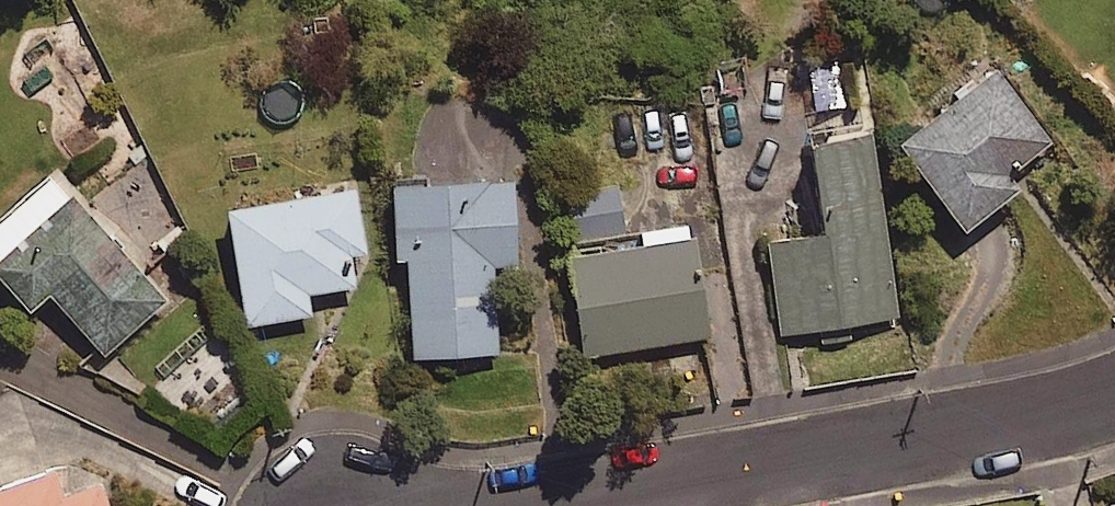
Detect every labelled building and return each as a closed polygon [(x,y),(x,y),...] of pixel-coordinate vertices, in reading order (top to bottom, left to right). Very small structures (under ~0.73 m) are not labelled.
[(1047,142),(988,65),(888,141),(957,231),(1014,187),(1004,174),(1047,142)] [(893,318),(866,132),(803,141),(816,232),(766,239),(780,334),(893,318)] [(55,169),(0,217),(0,269),(32,305),(51,288),(106,351),(167,298),(55,169)] [(515,174),(395,179),(399,254),(410,254),(415,354),(499,350),(495,260),(519,259),(515,174)] [(619,180),(568,185),(573,238),(624,233),(619,180)] [(367,249),(357,183),(230,203),(249,321),(310,312),(306,289),(354,282),(349,252),(367,249)] [(164,189),(119,217),(150,266),(195,238),(164,189)] [(711,335),(695,220),(640,227),(642,237),(571,247),(586,352),(711,335)] [(59,465),(9,481),(6,472),(0,474),(0,505),(110,505),(102,478),(66,489),(59,465)]
